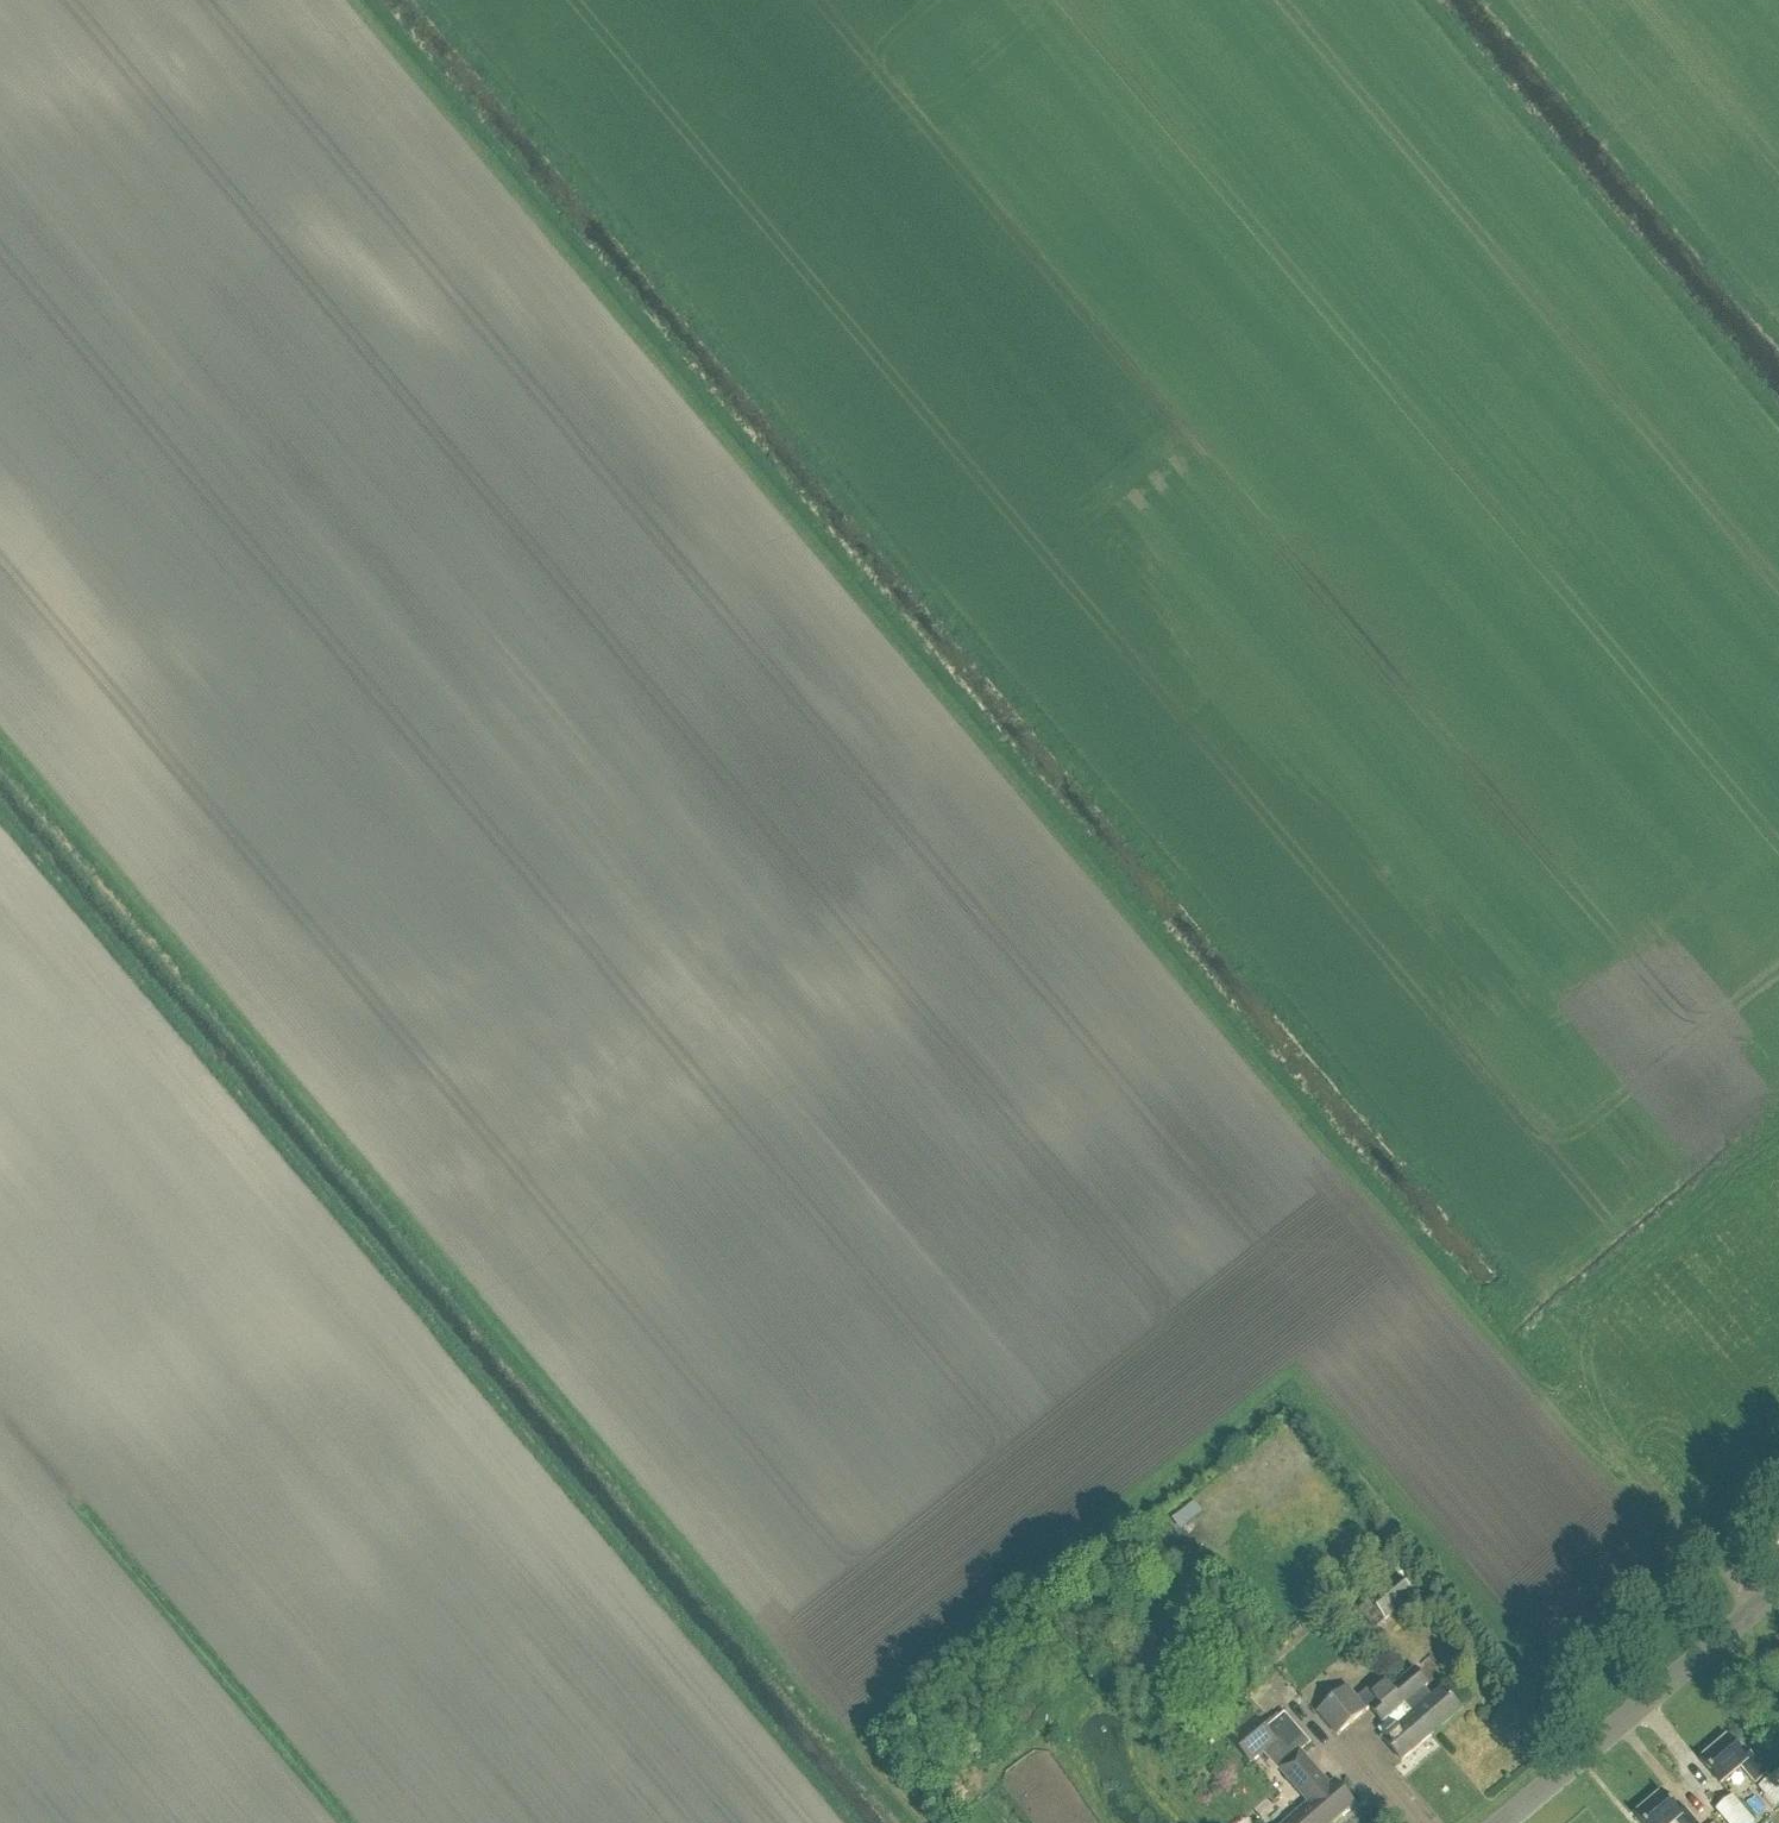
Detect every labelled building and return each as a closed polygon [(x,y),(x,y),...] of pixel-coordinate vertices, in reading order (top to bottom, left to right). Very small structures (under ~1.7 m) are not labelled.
[(1372,1601),(1388,1622),(1418,1599),(1415,1595),(1428,1585),(1404,1554),(1387,1568),(1392,1575),(1396,1572),(1401,1578),(1372,1601)] [(1392,1690),(1433,1737),(1463,1712),(1444,1690),(1430,1702),(1422,1692),(1428,1686),(1415,1671),(1392,1690)] [(1369,1712),(1348,1688),(1316,1716),(1337,1739),(1369,1712)] [(1384,1741),(1402,1762),(1433,1737),(1392,1690),(1371,1709),(1392,1734),(1384,1741)] [(1250,1767),(1277,1743),(1256,1719),(1229,1744),(1250,1767)] [(1751,1757),(1746,1760),(1729,1740),(1702,1762),(1721,1786),(1742,1769),(1757,1786),(1768,1777),(1751,1757)] [(1311,1805),(1290,1822),(1334,1822),(1354,1805),(1335,1784),(1330,1788),(1300,1754),(1281,1771),(1311,1805)] [(1774,1809),(1778,1805),(1778,1772),(1778,1771),(1757,1790),(1774,1809)] [(1681,1814),(1664,1794),(1636,1817),(1641,1822),(1696,1822),(1685,1811),(1681,1814)] [(1724,1822),(1754,1822),(1731,1795),(1713,1810),(1724,1822)]
